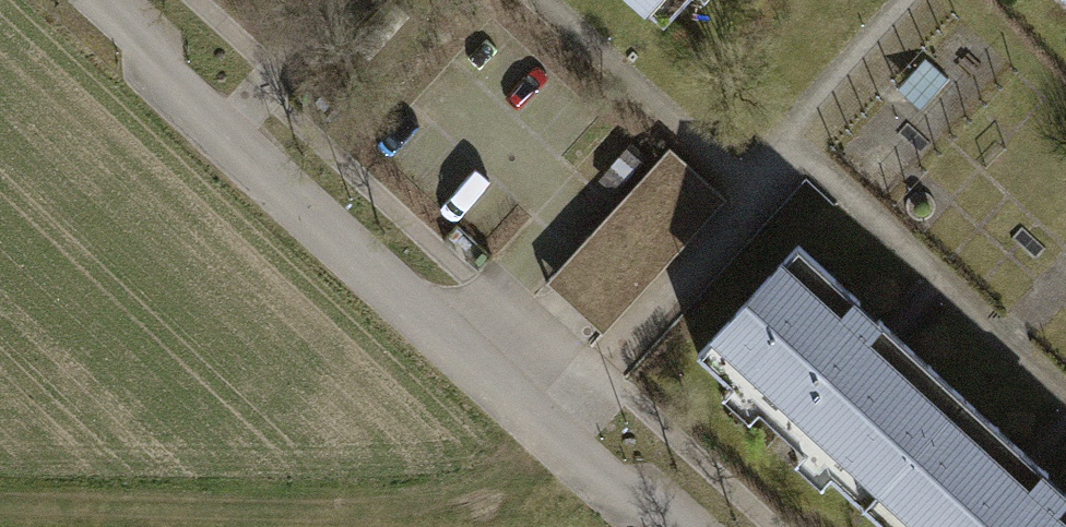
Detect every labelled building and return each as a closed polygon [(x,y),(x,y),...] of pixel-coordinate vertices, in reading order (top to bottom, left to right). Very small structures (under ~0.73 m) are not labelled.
[(656,31),(685,0),(622,0),(656,31)] [(670,151),(550,281),(604,331),(724,201),(670,151)] [(830,474),(863,505),(965,396),(796,241),(695,350),(733,385),(724,394),(750,418),(758,408),(804,451),(797,459),(822,483),(830,474)] [(863,505),(887,526),(1065,526),(1065,489),(965,396),(863,505)]
